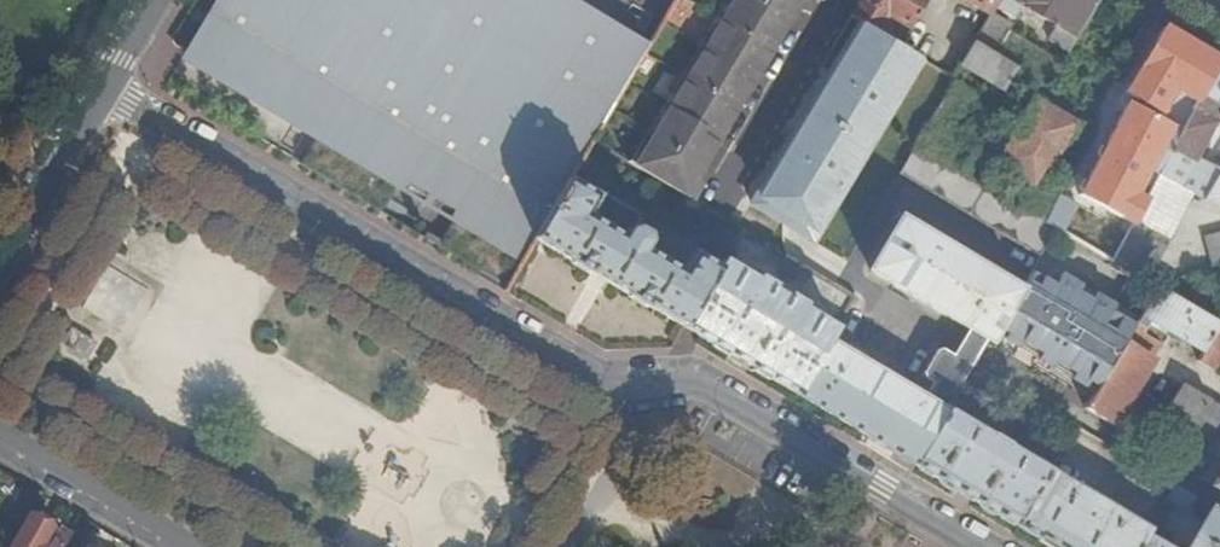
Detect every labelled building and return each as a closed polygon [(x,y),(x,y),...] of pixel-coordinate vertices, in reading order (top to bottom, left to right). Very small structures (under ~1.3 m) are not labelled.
[(214,3),(207,15),(184,52),(201,62),(299,121),(316,131),(296,165),(377,214),(397,180),(454,214),(436,245),(504,286),(532,240),(567,181),(589,144),(648,46),(570,0),(215,0),(214,3)] [(622,164),(629,168),(727,0),(720,0),(622,164)] [(805,0),(727,0),(629,168),(689,202),(699,185),(691,181),(792,6),(800,10),(805,0)] [(847,17),(869,31),(878,16),(885,21),(889,14),(908,25),(924,0),(857,0),(847,17)] [(987,17),(992,9),(997,0),(959,0),(987,17)] [(992,9),(1010,20),(1017,9),(1052,29),(1044,42),(1066,55),(1100,0),(997,0),(992,9)] [(207,15),(190,3),(161,51),(194,72),(201,62),(184,52),(207,15)] [(1047,86),(1064,58),(1048,60),(984,22),(972,42),(1016,68),(1025,73),(1040,82),(1047,86)] [(1217,62),(1163,30),(1123,92),(1155,111),(1145,119),(1125,106),(1079,198),(1130,227),(1143,203),(1132,197),(1146,171),(1157,177),(1217,62)] [(972,42),(958,65),(1002,91),(1016,68),(972,42)] [(1217,62),(1157,177),(1190,196),(1202,201),(1219,171),(1219,168),(1211,164),(1208,170),(1193,162),(1218,116),(1215,114),(1219,106),(1219,64),(1217,62)] [(1040,82),(1025,73),(1020,81),(1036,90),(1040,82)] [(913,145),(963,175),(976,155),(942,135),(968,93),(949,82),(913,145)] [(1055,199),(1056,197),(1034,184),(1045,166),(1046,167),(1072,127),(1032,101),(993,162),(1029,186),(1016,207),(1041,222),(1055,199)] [(1041,222),(1016,207),(963,175),(913,145),(896,174),(1040,259),(1057,231),(1041,222)] [(1202,201),(1219,207),(1219,171),(1202,201)] [(1143,203),(1130,227),(1123,241),(1110,263),(1144,282),(1190,196),(1157,177),(1143,203)] [(532,240),(681,328),(716,269),(685,251),(689,245),(655,226),(644,227),(638,235),(632,231),(635,224),(632,213),(595,193),(593,197),(567,181),(532,240)] [(1123,241),(1055,199),(1041,222),(1057,231),(1110,263),(1123,241)] [(763,218),(750,239),(781,257),(802,269),(815,249),(763,218)] [(867,267),(869,274),(967,332),(988,345),(992,337),(1001,323),(1020,292),(903,222),(894,223),(867,267)] [(1219,269),(1219,237),(1203,242),(1212,271),(1219,269)] [(802,269),(781,257),(774,269),(800,283),(806,272),(802,269)] [(681,328),(794,395),(826,342),(832,331),(758,288),(762,283),(751,277),(748,282),(719,264),(716,269),(681,328)] [(121,331),(145,292),(105,267),(81,308),(121,331)] [(1020,292),(1001,323),(1025,338),(1022,343),(1076,374),(1079,368),(1101,382),(1122,348),(1126,342),(1137,325),(1065,282),(1057,293),(1040,282),(1032,282),(1020,292)] [(1157,291),(1137,325),(1126,342),(1150,356),(1159,341),(1147,334),(1153,324),(1201,353),(1196,363),(1219,377),(1219,329),(1157,291)] [(1001,323),(992,337),(1004,344),(1001,349),(1013,355),(1016,350),(1039,364),(1036,369),(1047,376),(1050,370),(1071,382),(1067,388),(1080,395),(1083,389),(1093,396),(1101,382),(1079,368),(1076,374),(1022,343),(1025,338),(1001,323)] [(85,357),(94,342),(72,329),(63,344),(85,357)] [(973,370),(988,345),(967,332),(951,357),(973,370)] [(794,395),(914,466),(947,413),(968,380),(973,370),(951,357),(939,350),(935,351),(922,372),(925,379),(930,383),(921,397),(826,342),(794,395)] [(1093,396),(1083,412),(1110,427),(1148,363),(1122,348),(1101,382),(1093,396)] [(995,383),(973,370),(968,380),(989,394),(995,383)] [(1219,419),(1219,411),(1180,387),(1163,417),(1205,443),(1215,427),(1219,419)] [(914,466),(1016,526),(1047,472),(1007,449),(1009,446),(990,434),(988,438),(947,413),(914,466)] [(1210,463),(1199,480),(1219,493),(1219,469),(1210,463)] [(1051,546),(1136,546),(1143,535),(1146,529),(1047,472),(1016,526),(1051,546)] [(1184,511),(1193,498),(1172,486),(1164,499),(1184,511)] [(844,524),(855,507),(845,501),(834,518),(844,524)] [(1209,508),(1186,546),(1219,546),(1219,515),(1209,508)] [(62,544),(47,534),(50,529),(30,517),(12,546),(61,546),(62,544)] [(1143,535),(1136,546),(1163,546),(1143,535)]
